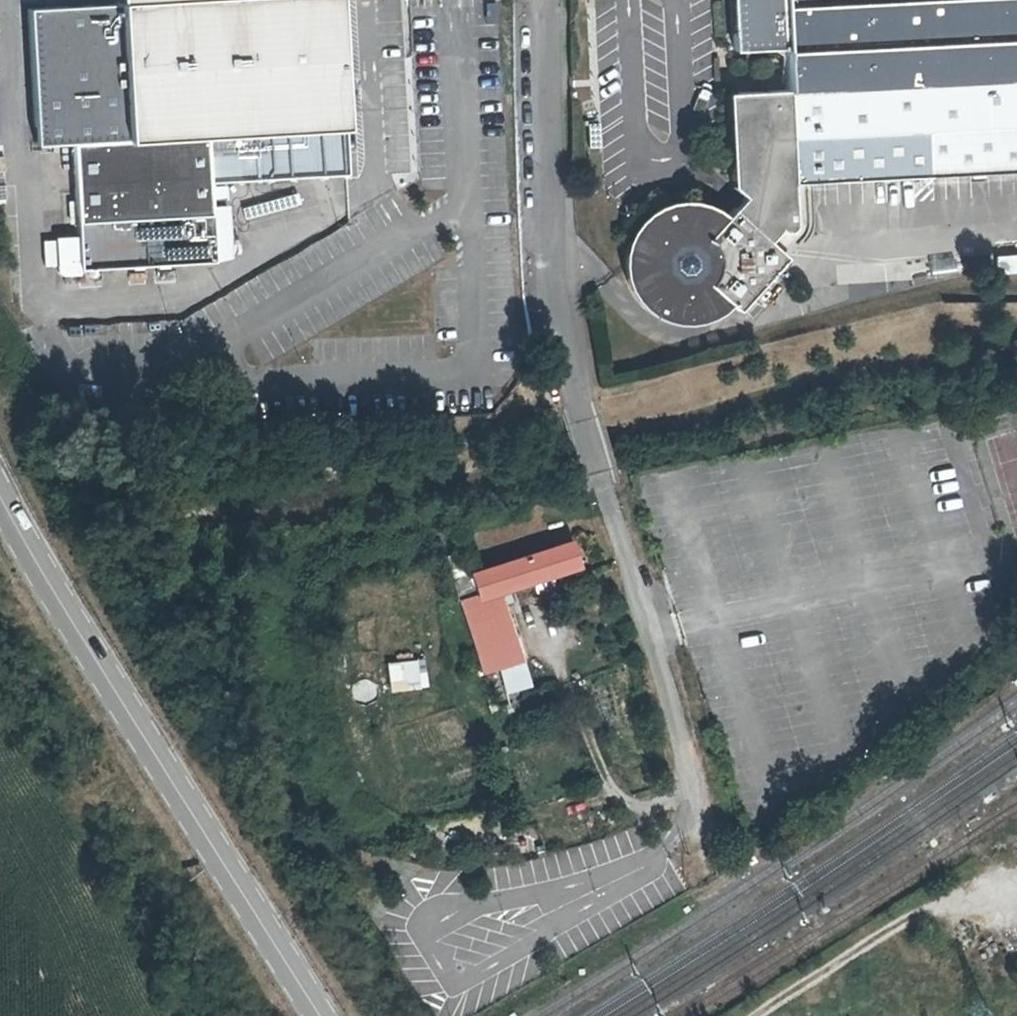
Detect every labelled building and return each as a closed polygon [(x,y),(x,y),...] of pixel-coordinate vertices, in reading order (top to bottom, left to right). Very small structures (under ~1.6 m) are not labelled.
[(82,269),(218,260),(214,185),(211,138),(347,130),(340,0),(122,0),(123,2),(28,9),(38,144),(74,142),(82,269)] [(732,49),(779,47),(782,89),(721,92),(726,184),(737,194),(712,222),(704,214),(694,208),(684,204),(672,203),(661,203),(650,206),(640,211),(630,218),(623,226),(618,235),(614,245),(612,255),(612,265),(614,276),(617,286),(623,295),(629,303),(637,309),(646,315),(656,318),(667,320),(678,319),(690,316),(700,311),(709,304),(717,296),(732,310),(735,306),(743,313),(752,304),(744,296),(780,257),(763,240),(774,228),(775,231),(778,233),(781,235),(784,235),(787,235),(790,233),(794,229),(794,185),(1016,173),(1016,0),(730,0),(732,49)] [(211,138),(214,185),(349,176),(347,130),(211,138)] [(943,275),(960,275),(965,275),(1016,272),(1016,257),(942,261),(943,275)] [(481,592),(462,596),(482,669),(522,657),(503,586),(581,566),(574,543),(473,569),(481,592)] [(391,693),(425,687),(420,656),(386,661),(391,693)]
